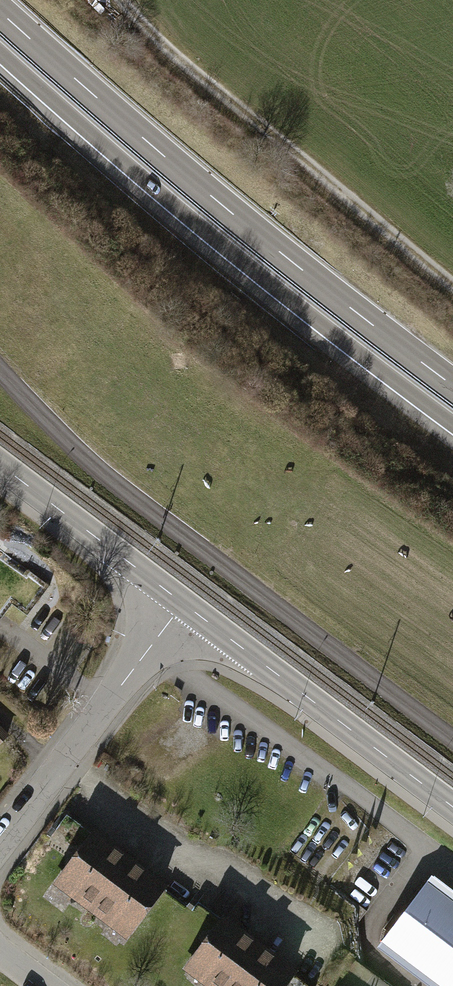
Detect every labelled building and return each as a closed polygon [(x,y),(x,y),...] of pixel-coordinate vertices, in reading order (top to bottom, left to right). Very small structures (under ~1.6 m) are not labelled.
[(0,726),(0,746),(10,735),(0,726)] [(167,888),(95,831),(53,886),(129,940),(167,888)] [(433,877),(378,948),(427,985),(452,985),(452,892),(433,877)] [(224,917),(183,971),(203,985),(288,985),(299,972),(224,917)]
